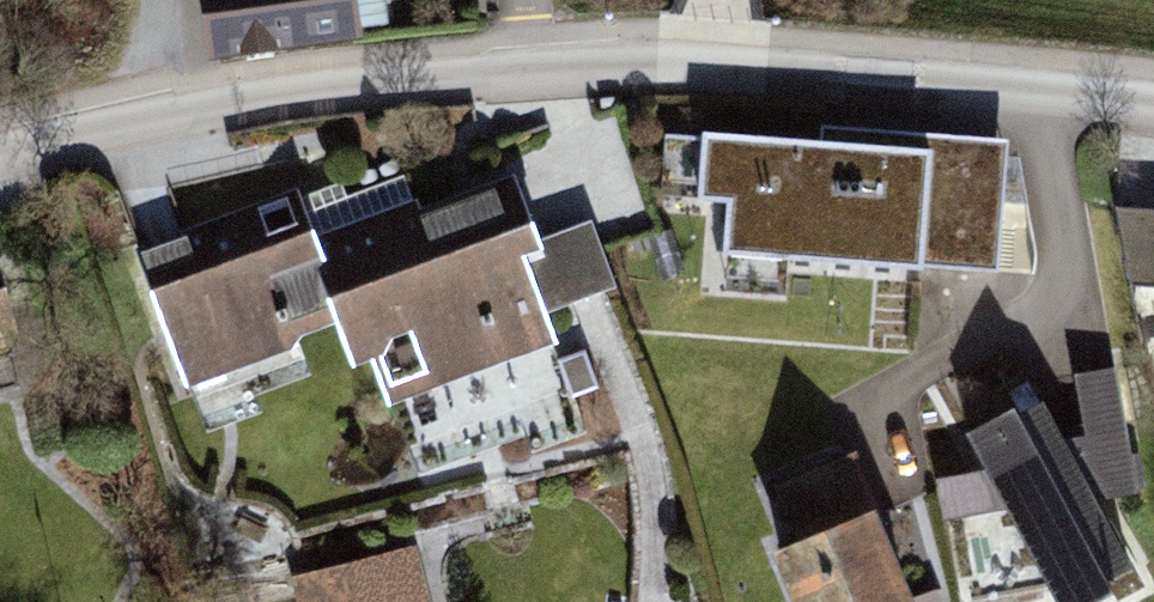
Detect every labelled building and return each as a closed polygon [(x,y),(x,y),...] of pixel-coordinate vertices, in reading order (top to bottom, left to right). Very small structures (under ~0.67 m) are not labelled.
[(364,36),(358,0),(204,0),(213,59),(364,36)] [(1007,139),(820,126),(819,140),(701,131),(701,138),(668,136),(664,194),(724,198),(720,252),(729,252),(726,289),(787,294),(790,255),(997,269),(1007,139)] [(319,248),(350,334),(361,367),(381,361),(395,401),(564,342),(531,250),(551,243),(527,175),(319,248)] [(350,334),(319,248),(300,195),(142,251),(191,390),(350,334)] [(1122,230),(1132,304),(1153,306),(1153,233),(1122,230)] [(6,244),(0,246),(0,369),(37,359),(6,244)] [(1153,572),(1050,391),(966,439),(1061,601),(1102,601),(1153,572)] [(786,494),(808,546),(781,557),(799,601),(922,601),(923,601),(866,462),(786,494)] [(417,542),(292,574),(299,601),(432,601),(417,542)]
